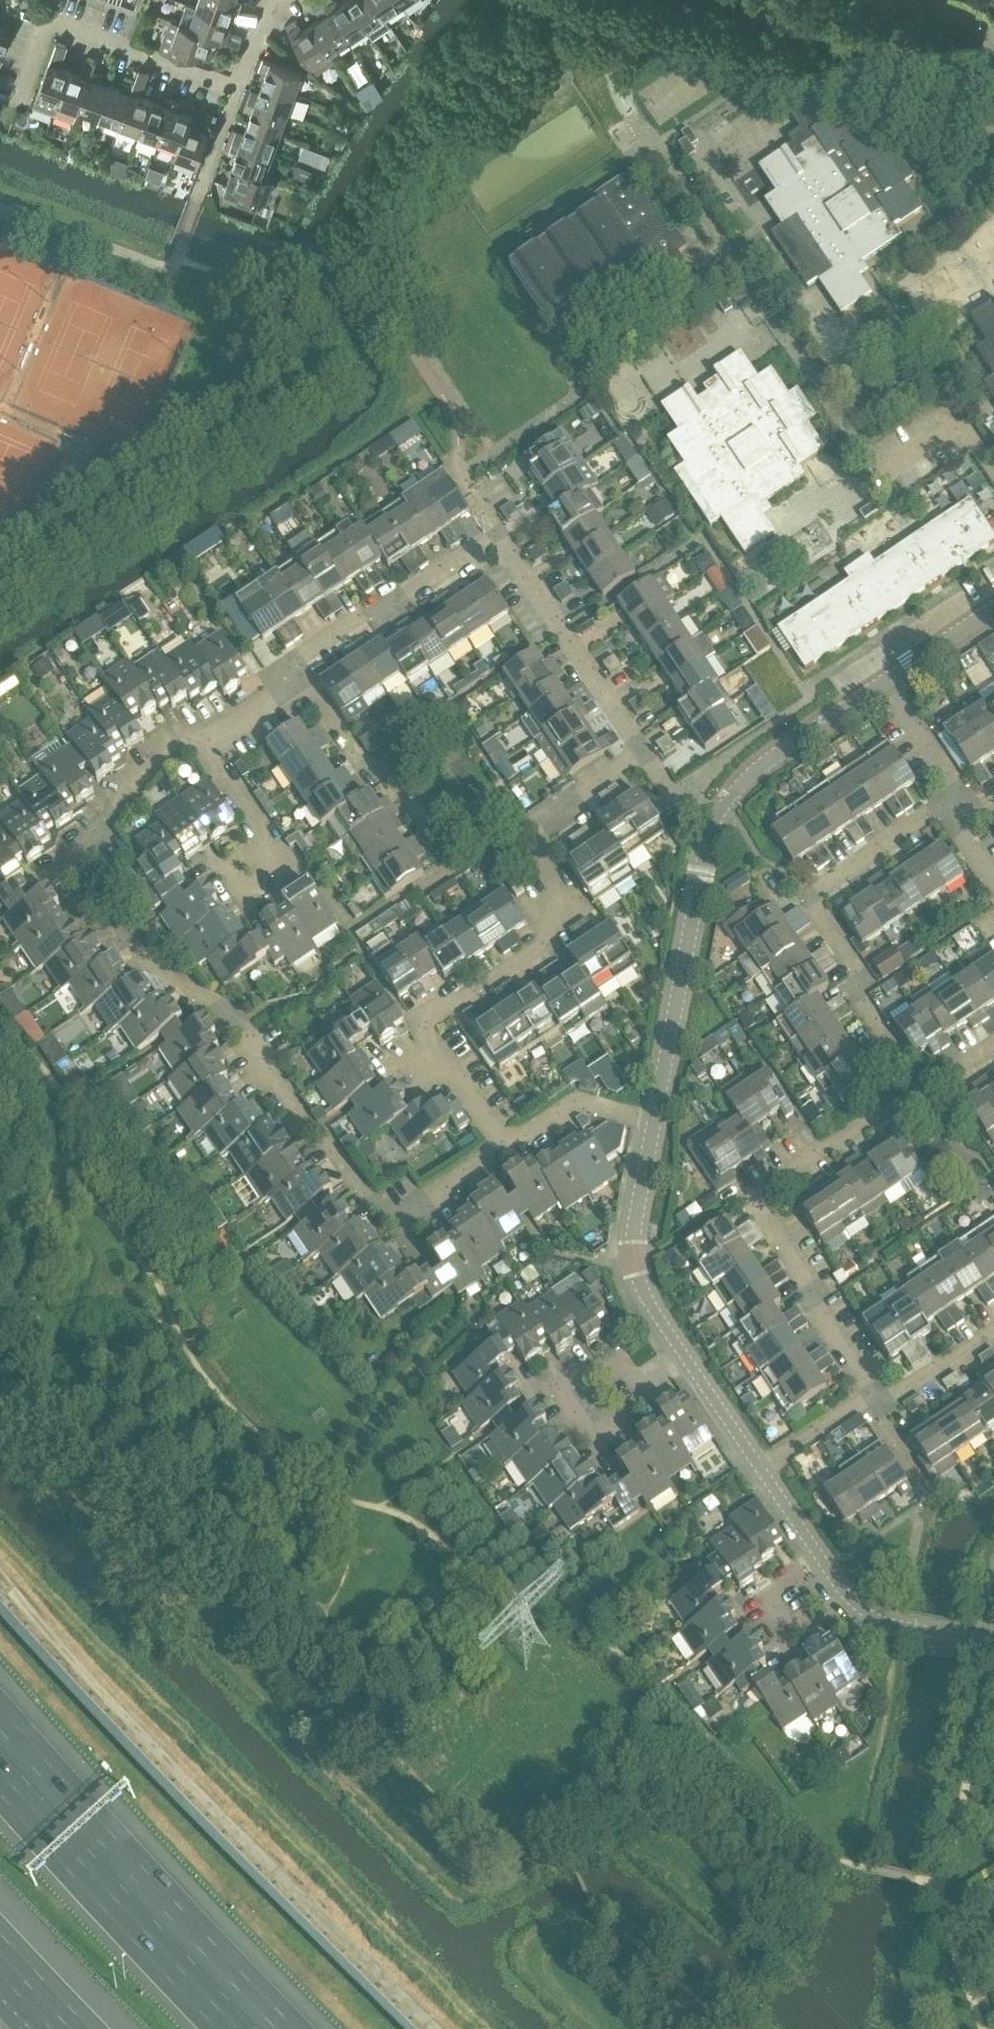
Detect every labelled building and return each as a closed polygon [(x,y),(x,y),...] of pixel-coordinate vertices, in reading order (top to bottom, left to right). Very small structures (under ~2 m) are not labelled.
[(196,5),(190,2),(189,4),(196,7),(196,5),(227,17),(231,7),(239,10),(243,0),(198,0),(196,5)] [(348,0),(347,0),(339,6),(335,0),(333,0),(325,5),(348,40),(366,27),(348,0)] [(374,0),(348,0),(366,27),(373,37),(390,25),(384,15),(374,0)] [(384,15),(400,4),(402,3),(399,0),(374,0),(384,15)] [(196,7),(189,25),(189,26),(210,33),(211,35),(227,41),(231,30),(223,28),(227,17),(196,5),(196,7)] [(312,23),(331,51),(348,40),(325,5),(320,9),(324,15),(312,23)] [(189,25),(179,21),(171,18),(159,50),(193,62),(196,53),(210,58),(214,48),(207,45),(211,35),(210,33),(189,26),(189,25)] [(0,19),(0,52),(11,23),(0,19)] [(337,60),(312,23),(302,30),(298,23),(288,29),(317,73),(337,60)] [(51,53),(33,104),(54,112),(58,100),(70,69),(59,65),(67,44),(56,40),(51,53)] [(78,108),(92,68),(96,59),(87,56),(80,73),(70,69),(58,100),(54,112),(73,119),(78,108)] [(266,71),(262,82),(294,93),(294,92),(302,72),(262,58),(259,69),(266,71)] [(92,68),(78,108),(98,115),(95,122),(97,123),(100,116),(99,115),(110,84),(100,80),(103,72),(92,68)] [(133,84),(133,83),(118,122),(138,130),(135,137),(138,138),(141,131),(139,130),(151,99),(140,95),(149,72),(139,68),(135,78),(133,84)] [(121,88),(110,84),(99,115),(100,116),(118,122),(133,83),(133,84),(135,78),(126,74),(121,88)] [(247,100),(286,114),(293,95),(300,97),(301,94),(294,92),(294,93),(262,82),(258,92),(251,90),(247,100)] [(896,153),(887,159),(870,134),(856,143),(837,114),(832,118),(815,93),(787,110),(800,130),(788,139),(794,146),(760,169),(777,195),(766,203),(783,229),(773,236),(808,288),(818,281),(842,316),(872,296),(860,278),(868,272),(863,264),(902,238),(896,229),(922,212),(905,187),(914,181),(896,153)] [(159,138),(173,99),(168,97),(166,105),(151,99),(139,130),(141,131),(159,138)] [(173,99),(159,138),(179,145),(187,124),(189,124),(192,115),(181,110),(184,102),(173,99)] [(286,114),(247,100),(245,105),(252,108),(247,122),(279,134),(280,133),(286,114)] [(207,111),(204,121),(212,124),(213,124),(217,115),(207,111)] [(179,145),(173,161),(176,162),(178,156),(198,163),(212,124),(204,121),(201,120),(198,128),(189,124),(187,124),(179,145)] [(233,140),(271,155),(278,135),(285,138),(286,135),(280,133),(279,134),(247,122),(244,133),(236,130),(233,140)] [(698,144),(690,131),(689,130),(682,135),(686,142),(679,147),(689,161),(696,155),(691,149),(698,144)] [(271,155),(233,140),(231,146),(238,148),(232,163),(242,167),(264,174),(265,173),(271,155)] [(124,164),(121,175),(132,179),(135,168),(124,164)] [(264,174),(242,167),(239,175),(231,173),(227,184),(228,184),(224,195),(239,201),(243,190),(266,199),(273,179),(280,181),(281,179),(265,173),(264,174)] [(653,170),(643,176),(652,188),(661,182),(653,170)] [(511,268),(549,326),(553,331),(647,269),(650,275),(666,265),(671,272),(683,264),(678,256),(689,249),(678,234),(673,238),(633,178),(627,182),(625,177),(594,197),(593,195),(526,239),(535,252),(511,268)] [(729,305),(736,300),(726,286),(719,291),(724,298),(716,303),(726,317),(733,312),(729,305)] [(971,320),(988,345),(977,353),(993,378),(993,304),(971,320)] [(759,381),(741,355),(715,374),(723,386),(698,403),(690,390),(663,409),(680,434),(669,442),(686,467),(676,475),(711,527),(722,520),(745,555),(775,535),(758,509),(805,477),(800,468),(825,451),(808,425),(817,419),(799,392),(790,398),(772,372),(759,381)] [(913,378),(906,383),(915,397),(922,392),(913,378)] [(983,386),(993,402),(993,379),(983,386)] [(595,404),(583,412),(590,422),(601,414),(595,404)] [(543,492),(584,465),(563,433),(531,454),(539,465),(530,471),(543,492)] [(378,446),(368,452),(375,462),(385,456),(378,446)] [(639,459),(627,467),(639,486),(642,485),(652,479),(651,478),(639,459)] [(358,460),(349,466),(356,476),(365,470),(358,460)] [(543,492),(557,513),(591,490),(598,486),(584,465),(543,492)] [(423,489),(460,544),(469,538),(458,523),(470,515),(440,471),(436,474),(439,478),(423,489)] [(652,479),(642,485),(647,493),(656,486),(651,478),(652,479)] [(319,486),(309,492),(317,504),(327,498),(319,486)] [(400,498),(430,542),(441,535),(451,550),(460,544),(423,489),(406,500),(403,496),(400,498)] [(557,513),(550,517),(563,538),(594,517),(604,510),(602,507),(605,505),(595,491),(592,493),(591,490),(557,513)] [(383,516),(420,571),(429,565),(418,550),(430,542),(400,498),(396,500),(399,505),(383,516)] [(778,630),(806,670),(993,543),(993,536),(970,500),(874,565),(869,557),(844,574),(850,582),(778,630)] [(667,502),(658,508),(668,523),(677,517),(667,502)] [(512,504),(500,512),(504,518),(516,510),(512,504)] [(879,513),(874,505),(861,515),(866,522),(879,513)] [(520,517),(516,510),(504,518),(508,524),(520,517)] [(420,571),(383,516),(366,527),(363,522),(359,525),(362,530),(383,562),(389,570),(400,562),(411,577),(420,571)] [(576,558),(607,536),(594,517),(563,538),(576,558)] [(338,534),(375,590),(384,584),(373,569),(383,562),(362,530),(354,535),(348,527),(338,534)] [(375,590),(338,534),(321,546),(318,541),(314,544),(345,588),(356,581),(366,596),(375,590)] [(590,578),(621,557),(607,536),(576,558),(590,578)] [(345,588),(314,544),(311,546),(314,550),(311,552),(308,547),(297,554),(300,559),(297,562),(335,617),(344,611),(333,596),(345,588)] [(539,545),(527,553),(531,559),(543,551),(539,545)] [(547,557),(543,551),(531,559),(535,565),(547,557)] [(706,553),(693,562),(702,577),(705,574),(716,567),(706,553)] [(621,557),(590,578),(604,599),(635,578),(621,557)] [(335,617),(297,562),(281,572),(278,568),(274,571),(305,615),(316,607),(326,623),(335,617)] [(716,567),(705,574),(719,594),(730,587),(716,567)] [(305,615),(274,571),(271,573),(274,577),(257,588),(295,644),(304,638),(294,623),(305,615)] [(466,598),(488,629),(509,615),(481,573),(471,580),(478,590),(466,598)] [(651,583),(619,604),(633,625),(665,604),(664,603),(675,596),(662,576),(651,583)] [(566,584),(554,593),(558,599),(570,591),(566,584)] [(295,644),(257,588),(241,599),(238,595),(234,598),(232,596),(222,603),(236,623),(246,616),(264,643),(276,634),(287,649),(295,644)] [(730,589),(719,596),(725,605),(736,597),(730,589)] [(574,597),(570,591),(558,599),(562,605),(574,597)] [(488,629),(466,598),(455,605),(448,595),(440,601),(467,643),(488,629)] [(467,643),(440,601),(431,607),(438,617),(427,624),(448,656),(467,643)] [(665,604),(633,625),(646,645),(678,624),(665,604)] [(448,656),(427,624),(415,632),(409,622),(400,628),(428,669),(448,656)] [(591,623),(579,631),(584,637),(596,629),(591,623)] [(659,665),(692,643),(678,624),(646,645),(659,665)] [(83,625),(73,632),(72,636),(78,644),(82,647),(93,639),(83,625)] [(387,651),(403,676),(407,683),(428,669),(400,628),(392,633),(398,643),(387,651)] [(220,635),(194,652),(220,690),(219,690),(224,698),(241,687),(238,683),(248,676),(220,635)] [(72,636),(68,639),(73,647),(78,644),(72,636)] [(403,676),(387,651),(382,643),(369,652),(363,642),(354,648),(382,689),(403,676)] [(203,701),(219,690),(220,690),(194,652),(189,643),(165,659),(163,661),(189,699),(188,699),(191,704),(201,697),(203,701)] [(673,684),(705,663),(692,643),(659,665),(673,684)] [(55,645),(49,650),(56,660),(62,656),(55,645)] [(505,655),(510,662),(522,653),(518,647),(505,655)] [(342,670),(363,702),(382,689),(354,648),(346,653),(352,663),(342,670)] [(171,711),(188,699),(189,699),(163,661),(165,659),(161,652),(158,654),(158,653),(135,669),(132,670),(157,708),(160,712),(168,706),(171,711)] [(512,700),(558,669),(552,660),(545,665),(536,653),(504,675),(516,693),(510,697),(512,700)] [(510,662),(505,655),(494,663),(498,669),(510,662)] [(607,672),(619,664),(615,657),(603,665),(607,672)] [(46,659),(32,669),(40,681),(55,671),(46,659)] [(141,719),(157,708),(132,670),(135,669),(131,662),(129,663),(128,662),(104,677),(100,671),(97,673),(112,696),(129,722),(130,722),(139,715),(141,719)] [(465,682),(469,688),(490,674),(483,663),(475,668),(478,673),(465,682)] [(686,705),(711,689),(711,690),(719,685),(705,663),(673,684),(686,705)] [(619,664),(607,672),(611,678),(623,670),(619,664)] [(363,702),(342,670),(330,678),(323,668),(314,675),(331,701),(342,717),(349,727),(370,713),(363,702)] [(532,715),(564,694),(556,683),(564,678),(558,669),(512,700),(515,703),(521,699),(532,715)] [(469,688),(465,682),(454,690),(458,696),(469,688)] [(686,705),(679,710),(692,730),(724,708),(711,690),(711,689),(686,705)] [(571,705),(564,694),(532,715),(521,722),(534,742),(536,741),(584,708),(579,700),(571,705)] [(144,741),(130,722),(129,722),(112,696),(90,711),(85,704),(82,706),(87,714),(85,715),(90,722),(92,720),(115,755),(116,755),(125,748),(127,752),(144,741)] [(634,711),(646,703),(642,697),(630,705),(634,711)] [(993,717),(993,697),(985,704),(993,717)] [(421,703),(429,715),(441,707),(437,701),(429,707),(425,701),(421,703)] [(470,708),(465,701),(456,708),(463,718),(469,714),(470,708)] [(429,715),(421,703),(415,707),(423,719),(429,715)] [(584,708),(536,741),(549,761),(590,733),(583,723),(599,712),(593,703),(584,708)] [(646,703),(634,711),(638,717),(650,709),(646,703)] [(985,704),(969,714),(966,710),(962,713),(991,757),(993,755),(993,717),(985,704)] [(724,708),(692,730),(706,751),(738,730),(724,708)] [(991,757),(962,713),(959,715),(961,719),(944,731),(982,787),(991,780),(980,765),(991,757)] [(67,750),(86,777),(91,774),(98,783),(114,772),(111,768),(121,761),(116,755),(115,755),(92,720),(90,722),(67,737),(73,746),(67,750)] [(489,736),(481,724),(473,729),(481,741),(489,736)] [(281,766),(323,738),(317,730),(307,737),(299,725),(267,746),(281,766)] [(590,733),(549,761),(562,781),(557,784),(563,792),(574,784),(570,778),(620,744),(614,734),(598,745),(590,733)] [(370,734),(359,741),(367,753),(370,754),(379,748),(370,734)] [(660,751),(672,743),(668,737),(657,745),(660,751)] [(323,738),(281,766),(294,786),(326,765),(319,754),(329,748),(323,738)] [(867,757),(904,813),(914,807),(903,791),(915,783),(885,739),(881,742),(884,746),(867,757)] [(672,743),(660,751),(665,757),(676,750),(672,743)] [(829,747),(823,751),(827,759),(834,754),(829,747)] [(86,777),(67,750),(50,762),(46,755),(33,764),(43,778),(72,823),(74,822),(83,815),(79,809),(95,799),(82,780),(86,777)] [(904,813),(867,757),(851,768),(849,764),(845,766),(874,810),(886,802),(897,818),(904,813)] [(241,762),(235,767),(243,778),(249,774),(241,762)] [(517,778),(507,763),(497,769),(507,785),(517,778)] [(308,806),(349,778),(344,770),(334,777),(326,765),(294,786),(308,806)] [(828,784),(865,840),(875,834),(864,817),(874,810),(845,766),(842,769),(844,773),(828,784)] [(75,824),(74,822),(72,823),(43,778),(21,793),(16,786),(13,788),(18,796),(16,798),(20,804),(23,803),(47,838),(56,832),(59,835),(75,824)] [(349,778),(308,806),(322,828),(338,817),(337,816),(353,805),(346,794),(356,787),(349,778)] [(793,779),(786,783),(791,789),(798,794),(801,792),(793,779)] [(207,783),(182,800),(181,800),(210,842),(212,846),(228,835),(226,831),(235,825),(207,783)] [(805,794),(835,837),(846,829),(857,846),(865,840),(828,784),(811,795),(809,791),(805,794)] [(608,792),(645,848),(661,837),(664,841),(668,838),(638,794),(626,802),(616,787),(608,792)] [(263,807),(269,803),(260,791),(255,795),(263,807)] [(645,848),(608,792),(599,798),(609,814),(598,822),(608,837),(609,838),(627,865),(628,865),(631,863),(628,859),(645,848)] [(201,848),(210,842),(181,800),(182,800),(177,793),(174,795),(178,802),(155,817),(161,825),(183,858),(187,863),(203,852),(201,848)] [(351,836),(392,808),(387,800),(378,807),(369,794),(353,805),(337,816),(338,817),(351,836)] [(835,837),(805,794),(802,796),(805,800),(788,811),(825,867),(834,860),(823,844),(835,837)] [(47,838),(23,803),(20,804),(0,818),(0,824),(3,828),(25,861),(29,867),(45,856),(43,852),(52,845),(47,838)] [(269,803),(263,807),(271,819),(277,815),(269,803)] [(351,836),(342,842),(356,862),(364,857),(397,835),(389,824),(399,817),(392,808),(351,836)] [(825,867),(788,811),(777,818),(781,825),(772,832),(794,864),(806,856),(817,872),(825,867)] [(161,825),(135,843),(147,861),(137,867),(147,883),(137,889),(137,910),(144,920),(164,905),(187,889),(180,879),(183,877),(174,864),(183,858),(161,825)] [(25,861),(3,828),(0,830),(0,879),(7,890),(0,895),(0,901),(5,909),(29,893),(22,883),(25,881),(15,867),(25,861)] [(578,835),(615,890),(632,879),(635,884),(640,882),(628,865),(627,865),(609,838),(608,837),(597,845),(586,829),(578,835)] [(296,844),(302,840),(298,834),(286,842),(290,848),(296,844)] [(397,835),(364,857),(377,876),(419,848),(414,840),(404,847),(397,835)] [(615,890),(578,835),(570,841),(580,856),(568,865),(598,909),(602,907),(599,901),(615,890)] [(302,840),(296,844),(304,856),(310,852),(302,840)] [(916,852),(947,898),(950,896),(946,889),(964,877),(943,846),(931,854),(925,846),(916,852)] [(377,876),(371,880),(386,902),(424,876),(416,864),(425,857),(419,848),(377,876)] [(947,898),(916,852),(908,858),(913,866),(902,874),(923,905),(940,894),(944,900),(947,898)] [(483,861),(471,869),(475,875),(487,867),(483,861)] [(329,881),(335,877),(331,871),(319,879),(323,885),(329,881)] [(743,873),(733,879),(739,888),(749,882),(743,873)] [(923,905),(902,874),(891,882),(885,873),(877,879),(907,925),(911,922),(907,916),(923,905)] [(335,877),(329,881),(337,893),(343,889),(335,877)] [(907,925),(877,879),(868,885),(874,893),(863,900),(884,932),(901,920),(905,927),(907,925)] [(442,889),(446,895),(459,887),(455,881),(442,889)] [(519,883),(511,889),(517,898),(525,892),(519,883)] [(281,899),(288,910),(289,909),(312,945),(313,944),(338,927),(310,885),(300,891),(297,887),(281,899)] [(483,907),(512,949),(521,943),(514,934),(527,926),(501,887),(480,901),(484,907),(483,907)] [(220,916),(214,907),(218,904),(207,888),(205,889),(161,919),(177,942),(170,947),(172,949),(176,947),(175,946),(220,916)] [(446,895),(442,889),(430,897),(435,903),(446,895)] [(13,952),(61,920),(55,911),(59,908),(48,892),(2,922),(18,946),(11,950),(13,952)] [(884,932),(863,900),(851,908),(846,900),(836,906),(857,937),(850,942),(860,956),(870,950),(866,944),(884,932)] [(728,924),(735,934),(731,937),(734,941),(738,939),(749,955),(750,956),(806,919),(799,909),(783,920),(775,907),(767,913),(760,903),(728,924)] [(354,906),(349,910),(357,922),(362,918),(354,906)] [(403,916),(407,922),(419,914),(415,907),(403,916)] [(463,921),(485,954),(497,946),(503,955),(512,949),(483,907),(463,921)] [(261,924),(270,937),(270,936),(288,962),(287,962),(292,970),(315,954),(319,961),(323,959),(313,944),(312,945),(289,909),(288,910),(280,915),(278,913),(261,924)] [(407,922),(403,916),(399,910),(394,914),(402,926),(407,922)] [(955,912),(942,921),(949,932),(962,924),(955,912)] [(220,916),(175,946),(176,947),(178,950),(184,945),(199,967),(207,962),(207,961),(239,940),(239,941),(246,936),(234,920),(231,923),(225,913),(220,916)] [(756,979),(803,949),(795,937),(811,926),(806,919),(750,956),(749,955),(743,959),(756,979)] [(61,920),(13,952),(15,955),(21,951),(37,973),(45,968),(45,967),(83,943),(82,942),(72,927),(68,930),(61,920)] [(485,954),(463,921),(443,934),(472,977),(481,971),(474,961),(485,954)] [(579,927),(616,982),(633,971),(635,976),(640,972),(610,928),(598,937),(587,921),(579,927)] [(438,926),(419,939),(424,947),(423,947),(440,972),(440,973),(445,980),(457,972),(464,982),(472,977),(443,934),(438,926)] [(616,982),(579,927),(570,933),(581,948),(569,956),(580,972),(599,1000),(600,1000),(603,997),(600,993),(616,982)] [(372,934),(368,928),(356,936),(360,942),(372,934)] [(419,939),(415,933),(394,947),(427,995),(436,990),(429,980),(440,973),(440,972),(423,947),(424,947),(419,939)] [(245,949),(239,941),(239,940),(207,961),(207,962),(225,987),(268,958),(276,970),(287,962),(288,962),(270,936),(270,937),(261,943),(259,940),(245,949)] [(91,937),(82,942),(83,943),(45,967),(45,968),(60,990),(53,995),(55,998),(70,988),(69,987),(104,965),(103,965),(97,956),(102,953),(91,937)] [(394,947),(392,944),(371,958),(400,1000),(411,992),(418,1002),(427,995),(394,947)] [(988,947),(967,961),(974,971),(993,1001),(993,956),(988,947)] [(803,949),(756,979),(759,983),(765,979),(776,995),(832,958),(826,949),(810,959),(803,949)] [(896,951),(875,965),(883,978),(904,965),(896,951)] [(931,951),(924,956),(931,965),(937,961),(931,951)] [(95,1007),(128,985),(122,976),(126,973),(114,957),(103,965),(104,965),(69,987),(70,988),(85,1011),(78,1016),(80,1019),(96,1008),(95,1007)] [(832,958),(776,995),(787,1011),(783,1014),(785,1016),(786,1018),(817,997),(830,989),(822,977),(838,966),(832,958)] [(549,969),(587,1026),(603,1015),(606,1019),(610,1015),(600,1000),(599,1000),(580,972),(569,980),(558,963),(549,969)] [(356,975),(349,966),(339,973),(345,982),(356,975)] [(587,1026),(549,969),(541,975),(551,991),(541,998),(563,1030),(563,1031),(565,1035),(560,1038),(563,1043),(587,1026)] [(981,1024),(991,1018),(985,1010),(993,1004),(993,1001),(974,971),(957,982),(953,976),(950,978),(981,1024)] [(899,973),(891,978),(898,990),(906,985),(899,973)] [(929,988),(956,1030),(968,1022),(973,1030),(981,1024),(950,978),(948,975),(929,988)] [(128,985),(95,1007),(96,1008),(110,1031),(104,1035),(106,1038),(114,1033),(113,1032),(153,1006),(159,1001),(142,976),(128,985)] [(890,979),(880,986),(887,996),(897,990),(890,979)] [(504,990),(541,1045),(557,1035),(560,1038),(565,1035),(563,1031),(563,1030),(541,998),(541,999),(535,991),(524,1000),(513,984),(504,990)] [(351,1002),(356,1011),(357,1010),(373,1034),(372,1034),(381,1048),(396,1038),(394,1035),(405,1027),(376,985),(351,1002)] [(911,1005),(942,1051),(951,1044),(946,1037),(956,1030),(929,988),(910,1001),(912,1004),(911,1005)] [(541,1045),(504,990),(496,995),(506,1011),(495,1019),(524,1063),(528,1061),(525,1056),(541,1045)] [(792,1043),(847,1006),(841,997),(825,1008),(817,997),(786,1018),(785,1016),(773,1024),(776,1029),(780,1026),(792,1043)] [(159,1001),(153,1006),(113,1032),(114,1033),(115,1035),(121,1031),(137,1054),(182,1023),(171,1007),(168,1009),(161,1000),(159,1001)] [(20,1004),(7,1012),(14,1021),(17,1022),(26,1016),(27,1013),(20,1004)] [(942,1051),(911,1005),(907,1007),(911,1013),(894,1025),(916,1057),(929,1049),(934,1056),(942,1051)] [(847,1006),(792,1043),(802,1059),(798,1062),(801,1066),(844,1037),(837,1025),(852,1014),(847,1006)] [(740,1007),(732,1012),(737,1019),(745,1014),(740,1007)] [(316,1085),(318,1088),(357,1062),(351,1053),(365,1043),(363,1040),(372,1034),(373,1034),(357,1010),(356,1011),(345,1018),(352,1028),(307,1058),(323,1081),(316,1085)] [(524,1063),(495,1019),(484,1027),(473,1011),(464,1017),(501,1073),(518,1061),(521,1066),(524,1063)] [(26,1016),(17,1022),(22,1029),(31,1024),(26,1016)] [(170,1082),(215,1053),(218,1051),(212,1041),(216,1038),(205,1022),(160,1053),(175,1075),(168,1080),(170,1082)] [(735,1023),(723,1031),(735,1049),(747,1042),(740,1031),(735,1023)] [(844,1037),(801,1066),(803,1069),(807,1066),(818,1083),(874,1046),(868,1037),(852,1048),(844,1037)] [(710,1039),(693,1051),(698,1059),(716,1047),(710,1039)] [(874,1046),(818,1083),(826,1094),(833,1089),(840,1099),(872,1077),(864,1065),(879,1054),(874,1046)] [(62,1050),(48,1059),(54,1069),(68,1060),(62,1050)] [(215,1053),(170,1082),(170,1083),(169,1084),(184,1107),(177,1112),(179,1114),(224,1084),(228,1081),(221,1070),(225,1068),(215,1053)] [(374,1074),(363,1057),(357,1062),(318,1088),(316,1089),(331,1112),(325,1117),(327,1119),(376,1086),(370,1076),(374,1074)] [(691,1063),(688,1070),(694,1079),(704,1072),(698,1059),(696,1060),(691,1063)] [(580,1064),(563,1076),(571,1088),(575,1086),(580,1086),(579,1093),(595,1096),(597,1090),(580,1064)] [(747,1086),(768,1118),(780,1111),(785,1119),(795,1113),(764,1067),(760,1069),(764,1075),(747,1086)] [(616,1070),(599,1082),(608,1095),(616,1098),(629,1090),(616,1070)] [(70,1085),(77,1095),(90,1086),(84,1076),(70,1085)] [(993,1104),(993,1085),(988,1077),(979,1083),(993,1104)] [(768,1118),(747,1086),(741,1078),(720,1092),(736,1115),(737,1114),(754,1140),(762,1134),(757,1126),(768,1118)] [(979,1083),(971,1089),(977,1097),(965,1105),(993,1146),(993,1104),(979,1083)] [(224,1084),(179,1114),(177,1115),(192,1138),(187,1142),(189,1145),(197,1139),(196,1138),(237,1111),(231,1102),(235,1100),(224,1084)] [(360,1149),(391,1128),(390,1127),(408,1115),(402,1106),(406,1103),(395,1087),(349,1118),(364,1140),(357,1145),(360,1149)] [(133,1090),(120,1100),(127,1110),(140,1101),(133,1090)] [(422,1105),(408,1115),(390,1127),(391,1128),(408,1153),(452,1124),(458,1134),(470,1126),(454,1102),(444,1109),(442,1106),(429,1115),(422,1105)] [(527,1102),(516,1110),(524,1121),(535,1114),(527,1102)] [(245,1106),(237,1111),(196,1138),(197,1139),(199,1141),(205,1137),(220,1160),(222,1158),(266,1130),(266,1129),(255,1113),(252,1115),(245,1106)] [(721,1134),(742,1166),(753,1158),(758,1166),(767,1159),(754,1140),(737,1114),(736,1115),(734,1117),(738,1123),(721,1134)] [(581,1119),(578,1121),(585,1131),(591,1127),(593,1121),(581,1119)] [(721,1134),(715,1125),(689,1143),(688,1148),(718,1193),(736,1181),(731,1173),(742,1166),(721,1134)] [(878,1154),(900,1186),(918,1175),(922,1180),(925,1178),(890,1125),(880,1132),(890,1146),(878,1154)] [(246,1180),(292,1149),(280,1132),(276,1135),(270,1126),(266,1129),(266,1130),(222,1158),(224,1160),(230,1156),(246,1180)] [(576,1140),(560,1152),(563,1155),(591,1197),(592,1197),(617,1180),(623,1145),(610,1129),(579,1144),(576,1140)] [(478,1147),(472,1138),(458,1147),(464,1156),(478,1147)] [(292,1149),(246,1180),(261,1202),(254,1206),(256,1210),(264,1205),(263,1204),(305,1177),(304,1176),(298,1167),(302,1164),(292,1149)] [(853,1160),(884,1206),(884,1205),(887,1203),(883,1198),(900,1186),(878,1154),(867,1161),(862,1154),(853,1160)] [(596,1203),(592,1197),(591,1197),(563,1155),(553,1162),(550,1158),(535,1169),(534,1169),(564,1213),(565,1215),(588,1199),(593,1206),(596,1203)] [(165,1159),(155,1165),(164,1179),(174,1173),(165,1159)] [(838,1181),(865,1220),(884,1206),(853,1160),(845,1166),(850,1174),(838,1181)] [(562,1214),(564,1213),(534,1169),(535,1169),(532,1164),(523,1170),(520,1166),(503,1178),(534,1224),(558,1208),(562,1214)] [(319,1180),(313,1171),(304,1176),(305,1177),(263,1204),(264,1205),(266,1207),(272,1203),(287,1226),(334,1194),(323,1178),(319,1180)] [(865,1220),(838,1181),(828,1189),(822,1181),(813,1187),(845,1233),(865,1220)] [(471,1206),(474,1210),(474,1209),(500,1247),(502,1246),(526,1230),(494,1184),(478,1195),(481,1199),(471,1206)] [(845,1233),(813,1187),(805,1192),(811,1200),(798,1209),(824,1247),(845,1233)] [(711,1193),(698,1201),(705,1211),(717,1203),(711,1193)] [(212,1202),(203,1208),(208,1217),(218,1210),(212,1202)] [(304,1265),(312,1259),(311,1258),(353,1231),(347,1222),(351,1219),(340,1203),(293,1234),(309,1258),(303,1262),(304,1265)] [(452,1232),(456,1239),(457,1238),(484,1279),(485,1278),(487,1277),(482,1270),(506,1255),(505,1253),(507,1252),(502,1246),(500,1247),(474,1209),(474,1210),(458,1220),(461,1225),(452,1232)] [(914,1229),(908,1220),(898,1226),(905,1236),(914,1229)] [(699,1269),(755,1232),(750,1224),(735,1234),(727,1222),(682,1252),(685,1257),(689,1254),(699,1269)] [(993,1258),(993,1222),(981,1231),(979,1226),(975,1229),(993,1258)] [(320,1257),(335,1280),(336,1280),(382,1249),(372,1233),(367,1236),(361,1226),(353,1231),(311,1258),(312,1259),(314,1262),(320,1257)] [(993,1301),(993,1258),(975,1229),(971,1231),(974,1235),(958,1246),(993,1301)] [(219,1233),(211,1238),(220,1251),(232,1244),(223,1231),(219,1233)] [(709,1292),(753,1262),(746,1251),(761,1241),(755,1232),(699,1269),(710,1286),(706,1289),(709,1292)] [(490,1286),(485,1278),(484,1279),(457,1238),(456,1239),(447,1245),(445,1241),(429,1252),(442,1273),(459,1298),(483,1282),(487,1288),(490,1286)] [(965,1300),(976,1292),(986,1308),(993,1303),(993,1301),(958,1246),(942,1257),(939,1253),(935,1256),(965,1300)] [(358,1303),(365,1298),(365,1297),(397,1275),(398,1276),(403,1272),(391,1255),(388,1258),(382,1249),(336,1280),(335,1280),(333,1281),(335,1285),(342,1280),(358,1303)] [(672,1251),(660,1260),(664,1267),(677,1259),(672,1251)] [(965,1300),(935,1256),(932,1258),(935,1261),(918,1273),(956,1328),(965,1322),(955,1307),(965,1300)] [(870,1258),(864,1262),(867,1267),(873,1263),(870,1258)] [(726,1310),(782,1272),(777,1264),(761,1274),(753,1262),(709,1292),(711,1296),(715,1293),(726,1310)] [(849,1262),(839,1269),(841,1272),(847,1281),(857,1274),(849,1262)] [(284,1264),(270,1273),(278,1282),(295,1271),(291,1265),(284,1264)] [(589,1268),(580,1274),(588,1287),(598,1281),(589,1268)] [(403,1284),(398,1276),(397,1275),(365,1297),(365,1298),(382,1323),(426,1293),(433,1303),(445,1295),(429,1271),(419,1278),(417,1275),(403,1284)] [(782,1272),(726,1310),(737,1327),(730,1332),(732,1336),(740,1331),(739,1329),(772,1308),(773,1310),(781,1304),(773,1292),(788,1281),(782,1272)] [(847,1281),(841,1272),(834,1277),(840,1286),(847,1281)] [(956,1328),(918,1273),(907,1280),(912,1288),(904,1293),(903,1295),(930,1335),(931,1334),(926,1326),(937,1319),(948,1334),(956,1328)] [(583,1285),(558,1302),(557,1303),(580,1336),(580,1337),(588,1349),(605,1338),(602,1334),(611,1327),(583,1285)] [(550,1296),(527,1312),(550,1346),(557,1358),(573,1347),(571,1343),(580,1337),(580,1336),(557,1303),(558,1302),(548,1288),(546,1290),(550,1296)] [(902,1290),(897,1293),(899,1296),(883,1308),(921,1364),(930,1358),(919,1342),(930,1335),(903,1295),(904,1293),(902,1290)] [(495,1321),(501,1330),(502,1329),(518,1353),(517,1354),(526,1368),(543,1356),(540,1352),(550,1346),(527,1312),(517,1297),(514,1299),(518,1306),(495,1321)] [(745,1355),(801,1318),(796,1309),(780,1320),(773,1310),(772,1308),(739,1329),(740,1331),(745,1338),(737,1343),(745,1355)] [(921,1364),(883,1308),(866,1319),(864,1315),(860,1318),(890,1362),(902,1354),(912,1370),(921,1364)] [(755,1378),(799,1349),(792,1338),(808,1327),(801,1318),(745,1355),(757,1372),(753,1375),(755,1378)] [(340,1329),(334,1321),(320,1330),(326,1339),(340,1329)] [(508,1359),(517,1354),(518,1353),(502,1329),(501,1330),(490,1337),(497,1347),(453,1377),(470,1402),(470,1403),(508,1377),(502,1368),(510,1362),(508,1359)] [(772,1395),(828,1358),(823,1350),(807,1360),(799,1349),(755,1378),(758,1381),(761,1379),(772,1395)] [(993,1350),(985,1355),(993,1368),(993,1352),(993,1350)] [(985,1355),(978,1360),(984,1368),(983,1368),(989,1376),(978,1384),(993,1407),(993,1368),(985,1355)] [(828,1358),(772,1395),(783,1412),(780,1415),(782,1419),(826,1390),(818,1378),(834,1367),(828,1358)] [(954,1387),(965,1403),(990,1440),(993,1438),(993,1436),(991,1432),(993,1430),(993,1407),(978,1384),(970,1389),(967,1383),(960,1381),(956,1375),(949,1380),(954,1387)] [(515,1396),(519,1393),(508,1377),(470,1403),(470,1402),(463,1407),(478,1429),(471,1434),(473,1438),(522,1405),(515,1396)] [(954,1387),(949,1380),(942,1384),(947,1392),(954,1387)] [(656,1413),(665,1425),(666,1425),(687,1459),(688,1458),(714,1441),(685,1399),(675,1405),(673,1402),(656,1413)] [(913,1404),(918,1412),(926,1407),(921,1399),(913,1404)] [(990,1440),(965,1403),(947,1415),(968,1447),(983,1438),(986,1443),(990,1440)] [(918,1412),(913,1404),(906,1409),(911,1416),(918,1412)] [(501,1471),(505,1468),(504,1467),(549,1438),(543,1429),(547,1426),(536,1409),(490,1441),(506,1463),(499,1468),(501,1471)] [(968,1447),(947,1415),(929,1428),(954,1464),(959,1461),(955,1456),(968,1447)] [(857,1434),(850,1424),(840,1431),(847,1441),(857,1434)] [(638,1438),(645,1450),(646,1449),(668,1483),(669,1483),(690,1469),(695,1475),(698,1473),(688,1458),(687,1459),(666,1425),(665,1425),(656,1431),(654,1427),(638,1438)] [(954,1464),(929,1428),(911,1440),(938,1480),(957,1468),(954,1464)] [(452,1429),(442,1435),(453,1451),(462,1444),(452,1429)] [(512,1465),(527,1487),(528,1488),(574,1458),(563,1442),(560,1444),(553,1435),(549,1438),(504,1467),(505,1468),(506,1470),(512,1465)] [(879,1444),(859,1457),(865,1466),(887,1498),(897,1491),(902,1498),(912,1492),(881,1447),(879,1444)] [(675,1500),(678,1498),(669,1483),(668,1483),(646,1449),(645,1450),(637,1456),(634,1452),(617,1463),(648,1509),(671,1494),(675,1500)] [(549,1512),(553,1509),(553,1508),(585,1486),(586,1487),(596,1480),(585,1464),(581,1467),(574,1458),(528,1488),(527,1487),(525,1489),(527,1492),(533,1488),(549,1512)] [(887,1498),(865,1466),(847,1478),(843,1472),(840,1474),(871,1519),(880,1514),(874,1506),(887,1498)] [(478,1471),(470,1476),(474,1484),(483,1478),(478,1471)] [(871,1519),(840,1474),(837,1476),(841,1482),(824,1494),(845,1526),(858,1517),(863,1525),(871,1519)] [(585,1486),(553,1508),(553,1509),(571,1535),(615,1505),(622,1515),(634,1507),(618,1483),(608,1490),(605,1486),(600,1477),(596,1480),(586,1487),(585,1486)] [(730,1521),(731,1521),(761,1566),(777,1555),(774,1551),(784,1545),(756,1503),(730,1521)] [(707,1517),(701,1508),(690,1515),(696,1524),(707,1517)] [(764,1570),(761,1566),(731,1521),(730,1521),(728,1523),(733,1530),(710,1546),(718,1558),(718,1557),(735,1582),(734,1582),(740,1591),(757,1580),(754,1577),(764,1570)] [(676,1550),(666,1556),(672,1566),(682,1560),(676,1550)] [(725,1588),(734,1582),(735,1582),(718,1557),(718,1558),(707,1565),(714,1575),(670,1605),(687,1631),(688,1631),(720,1609),(714,1599),(727,1590),(725,1588)] [(726,1604),(720,1609),(688,1631),(687,1631),(679,1636),(695,1659),(688,1664),(690,1667),(739,1633),(733,1624),(737,1621),(726,1604)] [(717,1699),(736,1686),(735,1685),(759,1668),(760,1669),(765,1666),(759,1656),(763,1653),(752,1637),(707,1668),(723,1691),(715,1696),(717,1699)] [(802,1653),(811,1665),(834,1699),(859,1682),(832,1640),(822,1646),(819,1642),(802,1653)] [(786,1684),(808,1717),(814,1725),(837,1710),(842,1716),(845,1714),(834,1699),(811,1665),(801,1672),(799,1667),(782,1679),(786,1684)] [(663,1668),(653,1675),(661,1685),(670,1678),(663,1668)] [(808,1717),(786,1684),(778,1690),(769,1676),(766,1678),(760,1669),(759,1668),(735,1685),(736,1686),(743,1696),(753,1689),(783,1734),(808,1717)] [(698,1695),(688,1702),(692,1708),(695,1712),(701,1709),(705,1705),(698,1695)] [(705,1705),(701,1709),(710,1723),(724,1714),(715,1700),(705,1705)] [(843,1748),(835,1754),(844,1767),(852,1762),(843,1748)]
